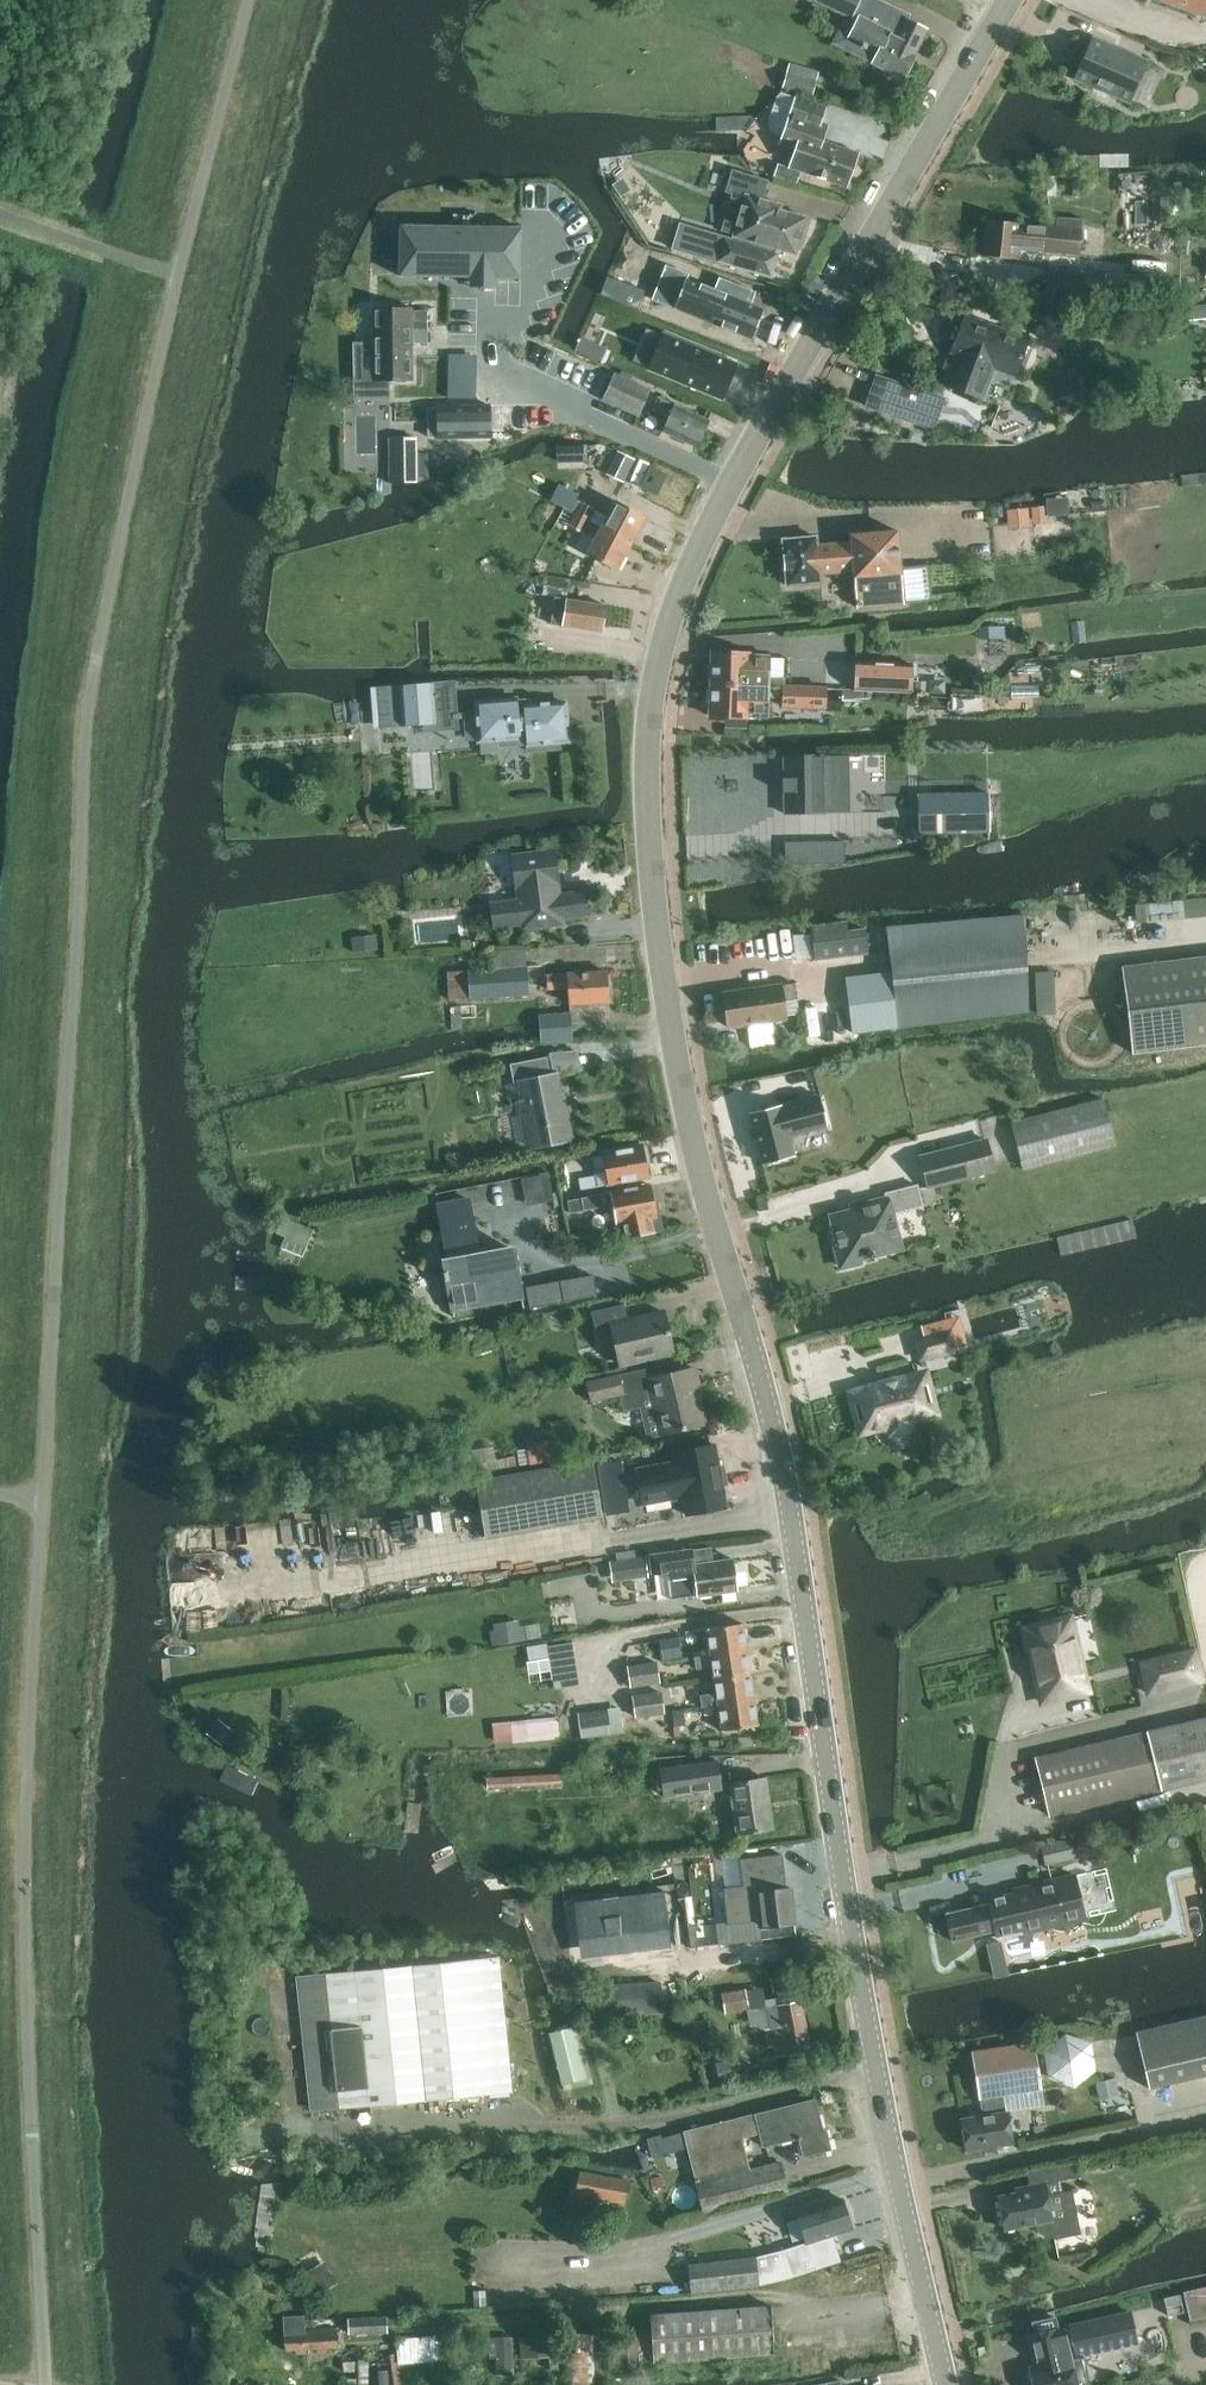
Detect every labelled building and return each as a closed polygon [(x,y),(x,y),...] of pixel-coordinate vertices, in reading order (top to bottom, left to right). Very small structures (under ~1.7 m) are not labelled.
[(848,16),(834,43),(903,78),(915,55),(928,30),(905,19),(902,26),(856,5),(859,0),(815,0),(848,16)] [(1160,0),(1205,16),(1205,14),(1205,0),(1160,0)] [(1076,77),(1134,101),(1150,64),(1092,39),(1076,77)] [(813,95),(817,78),(788,71),(784,88),(813,95)] [(773,132),(782,135),(780,144),(795,149),(789,167),(782,164),(777,177),(796,183),(800,171),(848,187),(859,153),(823,141),(829,125),(821,122),(826,106),(783,90),(776,96),(768,122),(773,132)] [(720,113),(719,125),(753,127),(753,115),(720,113)] [(743,251),(767,258),(770,247),(796,254),(807,217),(781,210),(782,205),(762,199),(768,180),(733,170),(727,191),(746,196),(734,236),(746,239),(743,251)] [(1079,253),(1082,230),(987,221),(983,255),(1016,258),(1018,244),(1027,244),(1027,249),(1079,253)] [(520,229),(402,227),(401,275),(471,276),(471,285),(495,286),(495,276),(519,277),(520,229)] [(1104,299),(1107,275),(1052,269),(1049,292),(1104,299)] [(766,326),(777,299),(720,276),(715,287),(738,297),(732,312),(766,326)] [(1112,277),(1111,295),(1110,304),(1156,307),(1158,280),(1112,277)] [(1190,319),(1205,318),(1205,304),(1190,305),(1190,319)] [(374,309),(374,325),(375,380),(413,379),(412,342),(428,341),(428,326),(428,308),(412,308),(374,309)] [(1017,370),(1028,340),(965,316),(952,352),(961,355),(950,386),(983,398),(996,362),(1017,370)] [(659,334),(646,368),(719,398),(733,364),(659,334)] [(875,375),(865,405),(935,429),(945,399),(875,375)] [(604,400),(638,415),(648,392),(614,377),(604,400)] [(703,431),(708,419),(659,397),(653,410),(670,418),(664,431),(696,446),(698,443),(702,441),(705,436),(703,431)] [(465,433),(511,428),(508,398),(462,403),(465,433)] [(389,437),(390,482),(418,482),(417,437),(389,437)] [(608,473),(624,481),(635,460),(618,452),(608,473)] [(657,494),(666,475),(651,468),(642,487),(657,494)] [(571,510),(580,494),(559,483),(551,499),(571,510)] [(576,514),(632,543),(646,516),(615,500),(607,516),(582,503),(576,514)] [(1027,506),(1005,509),(1007,528),(1029,525),(1027,506)] [(632,543),(576,514),(570,525),(595,538),(587,554),(617,570),(632,543)] [(765,529),(766,572),(800,571),(800,565),(834,564),(835,601),(878,599),(875,526),(833,527),(833,534),(799,535),(798,528),(765,529)] [(543,595),(567,598),(570,579),(546,576),(543,595)] [(606,605),(567,598),(566,607),(555,605),(553,617),(564,619),(563,625),(602,631),(606,605)] [(1005,626),(978,625),(978,656),(1005,656),(1005,626)] [(749,652),(713,651),(713,665),(708,665),(708,679),(712,679),(712,684),(785,687),(785,686),(785,677),(770,676),(771,656),(749,655),(749,652)] [(913,663),(856,661),(855,689),(912,691),(913,663)] [(1007,672),(1007,682),(1045,680),(1045,670),(1007,672)] [(381,723),(436,720),(434,683),(378,686),(381,723)] [(785,687),(712,684),(712,689),(707,688),(707,703),(712,703),(711,716),(747,718),(747,715),(768,715),(769,696),(783,697),(783,705),(826,707),(827,688),(785,686),(785,687)] [(528,750),(560,748),(560,741),(568,740),(565,702),(525,705),(525,699),(517,699),(478,702),(480,738),(500,737),(500,745),(528,743),(528,750)] [(786,812),(825,812),(824,756),(785,757),(786,812)] [(865,773),(884,771),(883,757),(863,759),(865,773)] [(919,833),(991,831),(990,793),(918,794),(919,833)] [(565,918),(590,915),(586,890),(561,893),(556,849),(513,854),(519,899),(492,902),(495,927),(522,924),(523,929),(565,924),(565,918)] [(1202,898),(1133,905),(1135,923),(1204,917),(1202,898)] [(847,976),(851,1010),(853,1032),(1028,1010),(1017,915),(887,927),(892,971),(847,976)] [(846,922),(812,926),(816,959),(868,953),(865,929),(848,931),(846,922)] [(1134,1053),(1205,1044),(1205,957),(1124,967),(1134,1053)] [(469,970),(469,971),(448,973),(449,1000),(471,999),(471,998),(529,994),(527,967),(469,970)] [(1058,1010),(1057,968),(1038,968),(1039,1011),(1058,1010)] [(570,1004),(609,1002),(607,971),(568,973),(547,975),(548,988),(570,987),(570,1004)] [(724,993),(729,1027),(786,1019),(783,1001),(798,999),(795,983),(724,993)] [(541,1042),(572,1040),(570,1013),(539,1015),(541,1042)] [(570,1137),(572,1136),(570,1122),(567,1123),(557,1073),(551,1074),(548,1056),(510,1064),(514,1083),(519,1082),(522,1096),(517,1098),(520,1113),(525,1112),(532,1148),(570,1141),(570,1137)] [(1118,1145),(1106,1098),(1012,1122),(1024,1168),(1118,1145)] [(785,1107),(753,1114),(764,1165),(796,1158),(792,1138),(830,1130),(823,1100),(786,1108),(785,1107)] [(987,1140),(921,1157),(928,1186),(995,1170),(987,1140)] [(603,1153),(606,1170),(594,1173),(595,1176),(578,1180),(580,1189),(608,1183),(609,1184),(650,1176),(647,1161),(649,1161),(646,1146),(603,1153)] [(540,1178),(523,1181),(528,1208),(555,1202),(549,1173),(540,1175),(540,1178)] [(840,1245),(836,1246),(842,1267),(862,1261),(861,1258),(901,1248),(892,1213),(923,1205),(918,1184),(885,1193),(887,1197),(864,1203),(865,1208),(832,1216),(840,1245)] [(651,1185),(610,1193),(568,1201),(570,1214),(613,1206),(619,1239),(648,1233),(645,1218),(660,1215),(657,1200),(654,1200),(651,1185)] [(451,1313),(525,1299),(514,1245),(480,1252),(471,1199),(437,1206),(445,1257),(441,1259),(451,1313)] [(560,1214),(544,1217),(548,1236),(563,1233),(560,1214)] [(620,1364),(674,1351),(665,1311),(628,1320),(625,1304),(591,1311),(595,1329),(611,1325),(620,1364)] [(921,1359),(955,1350),(950,1331),(916,1340),(921,1359)] [(648,1368),(620,1374),(588,1382),(592,1401),(651,1387),(662,1434),(705,1424),(697,1388),(699,1387),(694,1368),(650,1378),(648,1368)] [(850,1392),(860,1433),(889,1425),(891,1432),(896,1433),(905,1430),(909,1428),(907,1420),(927,1415),(917,1375),(894,1380),(894,1379),(881,1382),(881,1384),(850,1392)] [(527,1445),(530,1466),(563,1460),(560,1440),(527,1445)] [(686,1514),(727,1506),(723,1484),(728,1484),(724,1465),(719,1466),(715,1444),(675,1451),(676,1461),(637,1468),(644,1503),(683,1496),(686,1514)] [(623,1458),(600,1462),(608,1512),(632,1508),(623,1458)] [(594,1461),(477,1480),(486,1536),(603,1516),(594,1461)] [(444,1517),(372,1529),(379,1566),(450,1553),(444,1517)] [(653,1573),(667,1571),(671,1599),(738,1590),(734,1558),(693,1564),(693,1567),(686,1568),(683,1550),(650,1555),(653,1573)] [(609,1563),(612,1583),(649,1578),(646,1558),(609,1563)] [(496,1642),(527,1637),(523,1616),(493,1621),(496,1642)] [(1043,1702),(1088,1691),(1070,1617),(1025,1628),(1043,1702)] [(707,1628),(711,1654),(747,1649),(743,1623),(707,1628)] [(529,1645),(534,1677),(555,1674),(557,1684),(581,1681),(575,1637),(529,1645)] [(660,1641),(664,1661),(682,1658),(679,1638),(660,1641)] [(696,1670),(713,1667),(715,1679),(751,1674),(747,1649),(711,1654),(711,1655),(695,1658),(696,1670)] [(1144,1662),(1151,1692),(1205,1679),(1198,1649),(1144,1662)] [(659,1683),(657,1664),(629,1667),(632,1687),(659,1683)] [(701,1695),(702,1707),(702,1708),(719,1706),(719,1704),(754,1699),(751,1674),(715,1679),(717,1693),(701,1695)] [(634,1698),(637,1717),(664,1713),(661,1695),(634,1698)] [(758,1725),(754,1699),(719,1704),(719,1706),(723,1730),(758,1725)] [(581,1739),(624,1733),(621,1707),(577,1713),(581,1739)] [(697,1709),(674,1713),(676,1727),(699,1725),(697,1709)] [(560,1713),(495,1719),(497,1741),(562,1735),(560,1713)] [(238,1732),(221,1718),(209,1733),(226,1747),(238,1732)] [(1190,1783),(1190,1785),(1205,1781),(1205,1718),(1036,1757),(1050,1815),(1190,1783)] [(661,1769),(665,1797),(722,1790),(716,1761),(661,1769)] [(563,1785),(562,1774),(487,1778),(488,1789),(563,1785)] [(737,1833),(774,1828),(766,1778),(730,1783),(737,1833)] [(1042,1845),(1047,1864),(1070,1858),(1069,1853),(1078,1851),(1075,1837),(1042,1845)] [(997,1934),(1083,1914),(1074,1874),(1033,1883),(1034,1888),(988,1899),(989,1902),(947,1912),(950,1925),(948,1928),(949,1935),(952,1936),(953,1940),(996,1930),(997,1934)] [(1201,1878),(1182,1883),(1189,1913),(1205,1909),(1205,1900),(1201,1878)] [(761,1927),(796,1923),(792,1888),(745,1893),(744,1880),(700,1885),(701,1890),(705,1921),(748,1916),(748,1914),(759,1912),(761,1927)] [(701,1890),(692,1891),(696,1922),(705,1921),(701,1890)] [(584,1911),(585,1924),(587,1970),(684,1963),(680,1905),(584,1911)] [(585,1924),(560,1924),(560,1950),(568,1950),(568,1963),(539,1963),(539,1982),(587,1982),(585,1924)] [(499,1957),(326,1974),(292,1977),(305,2113),(324,2111),(340,2109),(340,2108),(512,2091),(499,1957)] [(772,1993),(792,1990),(789,1976),(770,1979),(772,1993)] [(656,1978),(603,1981),(605,2013),(658,2010),(656,1978)] [(725,2012),(745,2009),(747,2018),(755,2017),(756,2025),(763,2025),(764,2030),(765,2030),(768,2047),(774,2046),(776,2057),(810,2050),(801,2000),(780,2004),(778,1997),(757,2001),(756,1995),(747,1996),(746,1989),(722,1992),(725,2012)] [(1150,2090),(1205,2077),(1205,2017),(1136,2033),(1150,2090)] [(560,2085),(585,2079),(572,2027),(547,2033),(560,2085)] [(1045,2041),(1052,2081),(1099,2073),(1092,2033),(1045,2041)] [(979,2098),(980,2098),(983,2115),(962,2119),(966,2150),(1012,2143),(1007,2112),(1006,2112),(1003,2095),(1042,2089),(1035,2042),(972,2052),(979,2098)] [(742,2053),(718,2059),(723,2079),(747,2073),(742,2053)] [(1101,2078),(1102,2095),(1117,2094),(1115,2077),(1101,2078)] [(804,2156),(831,2149),(826,2129),(823,2130),(815,2099),(685,2131),(705,2212),(788,2192),(781,2161),(749,2169),(741,2137),(760,2132),(763,2146),(799,2137),(804,2156)] [(1081,2177),(1078,2162),(1057,2166),(1059,2181),(1081,2177)] [(575,2193),(603,2198),(627,2202),(631,2181),(579,2172),(575,2193)] [(1045,2181),(1030,2184),(1031,2190),(999,2196),(1005,2229),(1035,2223),(1036,2227),(1039,2231),(1044,2235),(1048,2236),(1053,2235),(1054,2238),(1080,2233),(1072,2188),(1047,2193),(1045,2181)] [(852,2228),(843,2199),(797,2214),(807,2242),(833,2234),(852,2228)] [(833,2234),(807,2242),(796,2246),(784,2250),(756,2258),(689,2264),(692,2293),(758,2285),(791,2277),(841,2261),(833,2234)] [(328,2260),(308,2272),(321,2294),(341,2282),(328,2260)] [(1184,2292),(1190,2319),(1205,2315),(1205,2286),(1184,2292)] [(1168,2315),(1184,2312),(1180,2294),(1164,2298),(1168,2315)] [(655,2362),(774,2353),(771,2305),(651,2313),(655,2362)] [(1072,2359),(1139,2344),(1131,2312),(1069,2326),(1070,2328),(1059,2331),(1059,2328),(1032,2334),(1039,2366),(1030,2368),(1034,2384),(1078,2384),(1072,2359)] [(299,2314),(277,2316),(280,2351),(332,2347),(330,2326),(300,2328),(299,2314)] [(346,2334),(391,2332),(390,2315),(345,2317),(346,2334)] [(559,2384),(596,2383),(594,2332),(558,2333),(559,2384)] [(520,2359),(557,2356),(555,2336),(519,2338),(520,2359)] [(486,2376),(514,2376),(512,2337),(482,2338),(482,2353),(489,2353),(488,2363),(486,2376)] [(399,2365),(439,2362),(437,2338),(398,2342),(399,2365)] [(361,2359),(361,2384),(370,2384),(370,2359),(361,2359)]
